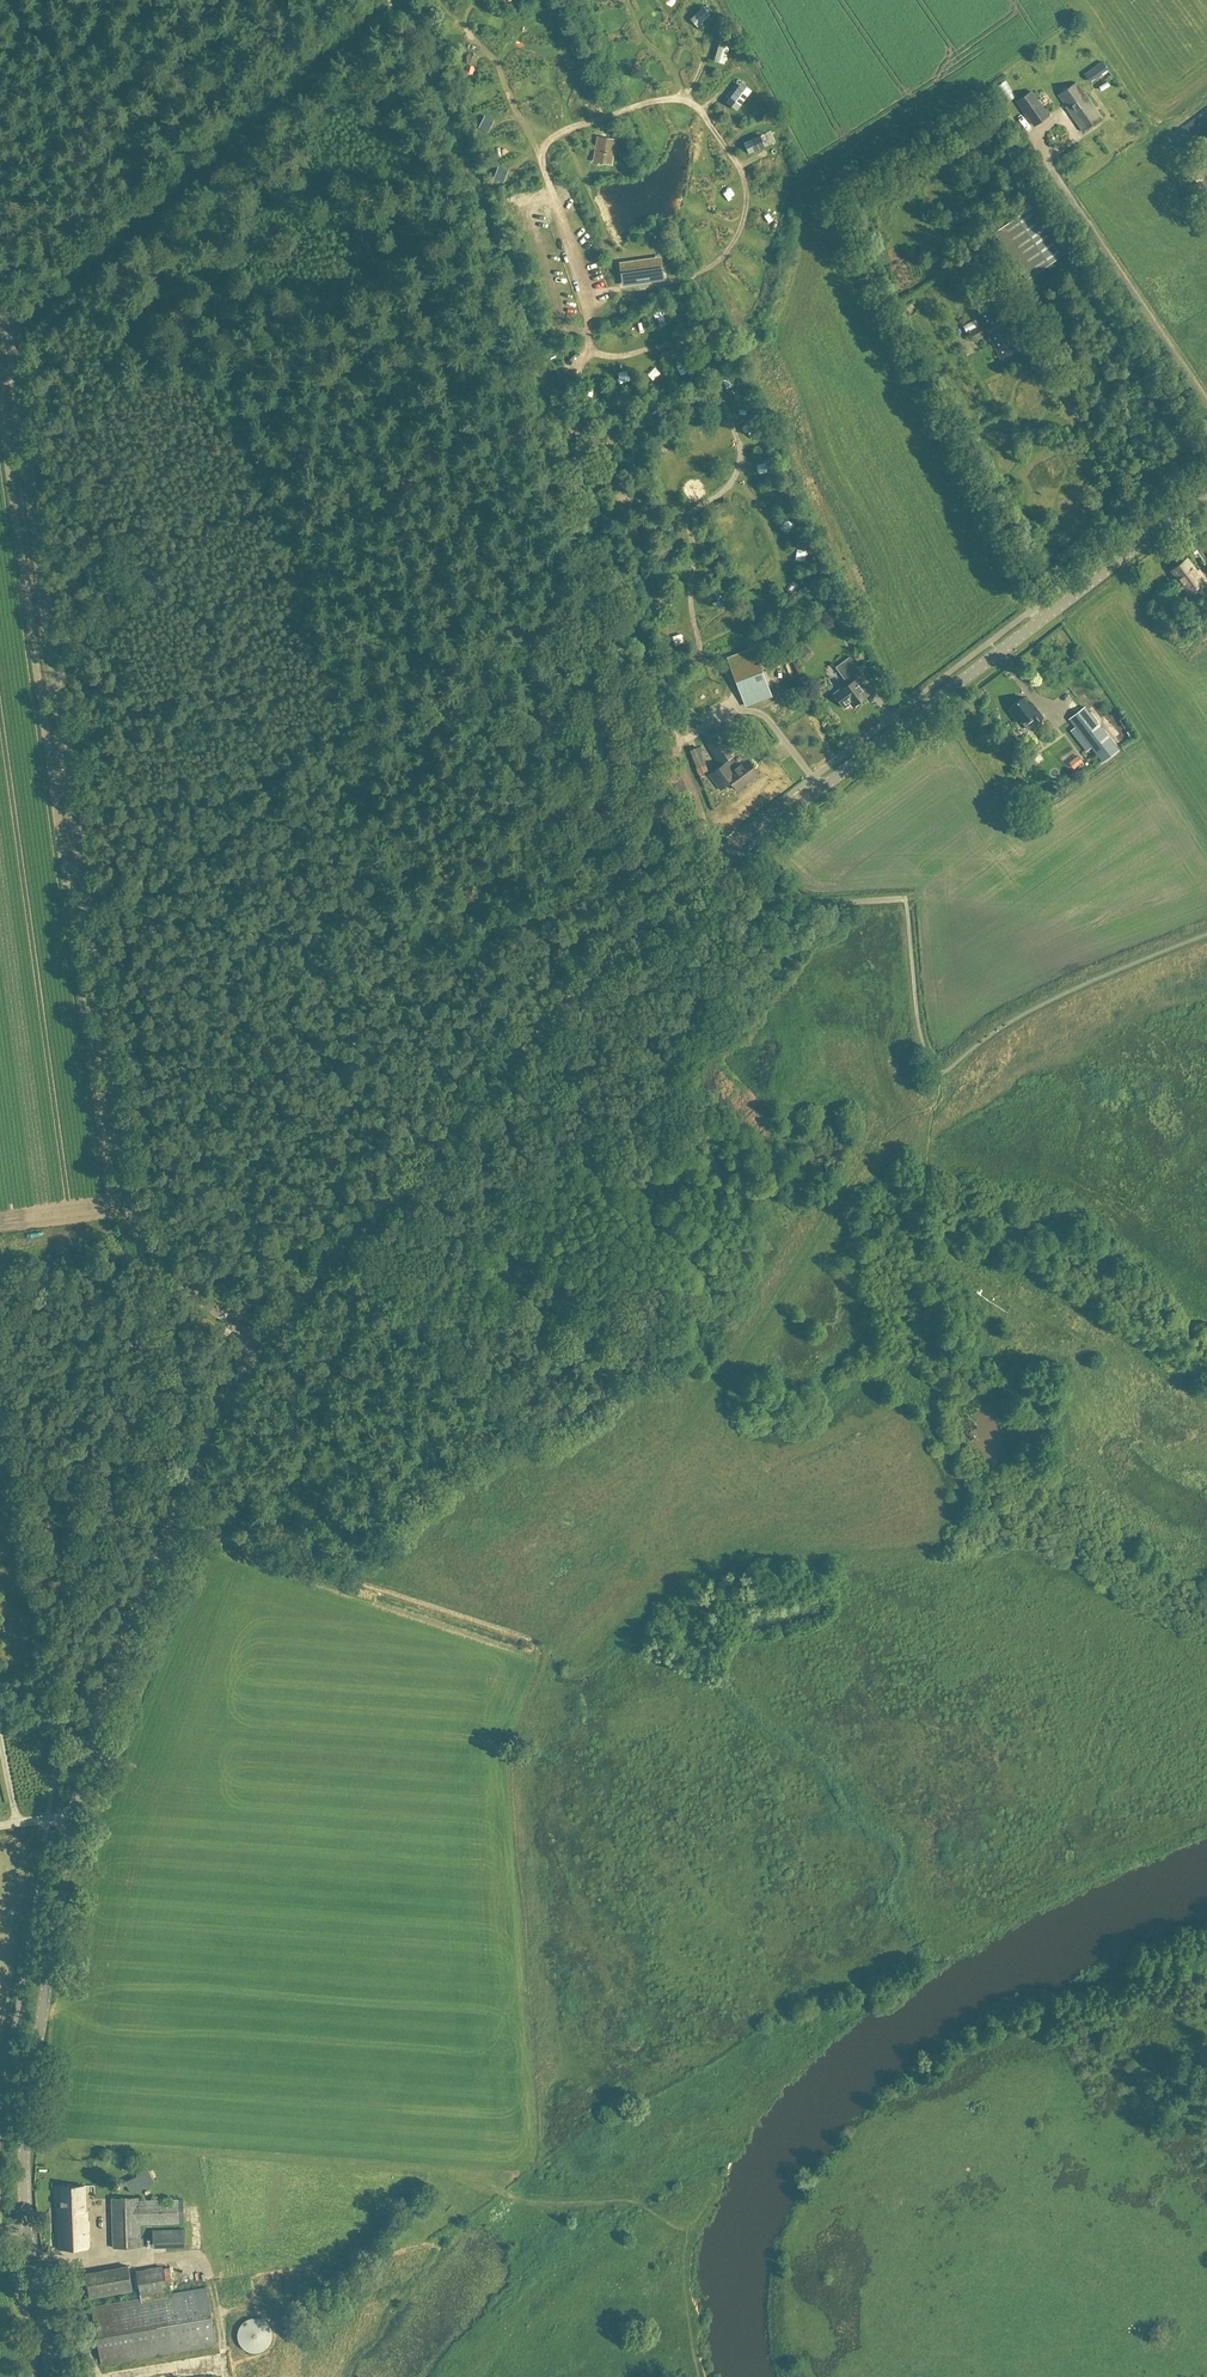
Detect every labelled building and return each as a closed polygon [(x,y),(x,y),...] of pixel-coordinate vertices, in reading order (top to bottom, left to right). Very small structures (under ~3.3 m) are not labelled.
[(690,18),(697,26),(709,16),(701,8),(690,18)] [(714,60),(724,64),(729,49),(718,46),(714,60)] [(1090,82),(1107,69),(1102,62),(1085,75),(1090,82)] [(740,81),(725,102),(736,111),(751,90),(740,81)] [(1077,82),(1059,94),(1067,105),(1066,106),(1083,131),(1103,118),(1086,93),(1085,93),(1077,82)] [(1009,83),(1004,85),(1010,102),(1015,100),(1009,83)] [(1031,92),(1018,102),(1035,126),(1048,116),(1031,92)] [(485,117),(482,123),(490,127),(493,121),(485,117)] [(767,131),(743,139),(749,153),(771,144),(767,131)] [(499,167),(496,174),(505,177),(508,170),(499,167)] [(1028,279),(1071,249),(1038,203),(995,232),(1028,279)] [(622,265),(624,282),(633,280),(634,282),(662,278),(660,260),(622,265)] [(999,302),(999,301),(974,314),(974,315),(978,313),(984,324),(971,332),(975,339),(988,332),(989,335),(1001,358),(1019,349),(1013,337),(1014,336),(1008,325),(1007,325),(1004,320),(1008,318),(1007,317),(1004,319),(995,304),(999,302)] [(655,380),(657,388),(667,386),(665,378),(655,380)] [(696,391),(688,399),(697,407),(705,399),(696,391)] [(671,404),(666,412),(675,417),(680,409),(671,404)] [(634,410),(628,418),(637,424),(642,416),(634,410)] [(612,446),(616,433),(603,430),(600,442),(612,446)] [(701,433),(696,437),(703,446),(709,441),(701,433)] [(781,486),(771,490),(774,497),(783,493),(781,486)] [(806,562),(812,560),(809,550),(803,552),(806,562)] [(712,557),(702,561),(707,572),(716,568),(712,557)] [(1206,584),(1206,580),(1200,571),(1198,572),(1188,559),(1172,571),(1182,584),(1180,586),(1189,598),(1206,584)] [(855,624),(843,627),(845,635),(858,632),(855,624)] [(662,630),(664,642),(684,638),(682,626),(662,630)] [(770,694),(754,651),(729,660),(745,704),(770,694)] [(854,707),(868,696),(854,676),(861,670),(851,656),(836,667),(850,685),(842,690),(842,691),(836,695),(845,708),(852,703),(854,707)] [(1034,679),(1038,690),(1047,686),(1043,676),(1034,679)] [(1029,730),(1034,725),(1044,718),(1033,703),(1030,705),(1024,698),(1011,707),(1012,708),(1010,711),(1019,723),(1022,721),(1029,730)] [(1103,763),(1120,750),(1086,707),(1069,720),(1103,763)] [(722,763),(733,757),(737,754),(723,730),(705,740),(720,765),(722,763)] [(705,765),(699,748),(691,750),(697,768),(705,765)] [(738,790),(759,774),(748,759),(739,766),(733,757),(722,763),(723,765),(710,775),(716,783),(722,790),(732,783),(738,790)] [(244,1506),(247,1499),(237,1496),(235,1503),(244,1506)] [(29,1687),(6,1693),(9,1703),(32,1697),(29,1687)] [(126,2184),(131,2195),(147,2188),(141,2176),(126,2184)] [(60,2249),(89,2248),(89,2232),(87,2232),(86,2185),(61,2186),(62,2207),(59,2207),(60,2249)] [(154,2248),(186,2247),(186,2229),(183,2229),(183,2223),(184,2223),(184,2199),(141,2200),(140,2198),(113,2199),(113,2248),(142,2247),(141,2225),(172,2224),(172,2229),(153,2230),(154,2248)] [(141,2298),(92,2307),(102,2365),(217,2345),(207,2287),(169,2293),(164,2266),(136,2271),(141,2298)] [(90,2298),(133,2291),(129,2267),(86,2273),(90,2298)] [(271,2343),(273,2337),(272,2331),(270,2326),(267,2322),(262,2319),(256,2318),(250,2318),(245,2321),(241,2325),(239,2330),(238,2335),(239,2341),(242,2346),(246,2350),(251,2352),(257,2353),(263,2351),(268,2348),(271,2343)]
